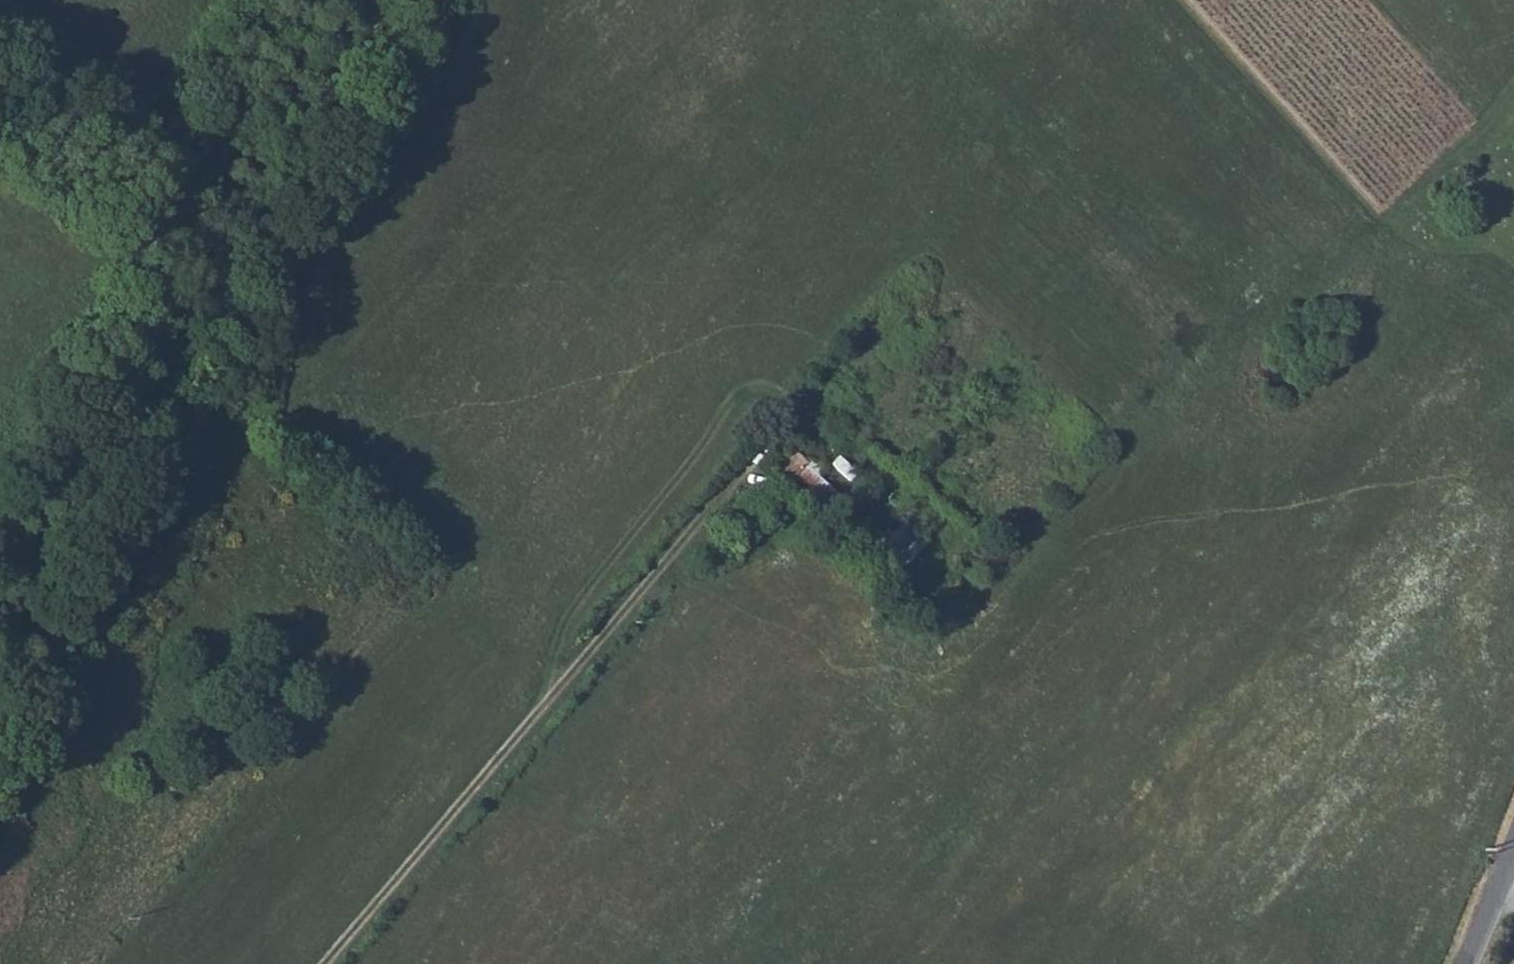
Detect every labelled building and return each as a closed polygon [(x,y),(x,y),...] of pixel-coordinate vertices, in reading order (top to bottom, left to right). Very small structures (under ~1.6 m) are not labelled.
[(792,448),(777,464),(792,480),(795,476),(826,507),(838,495),(818,475),(822,471),(806,457),(804,459),(792,448)] [(905,518),(874,549),(897,571),(927,541),(905,518)]
